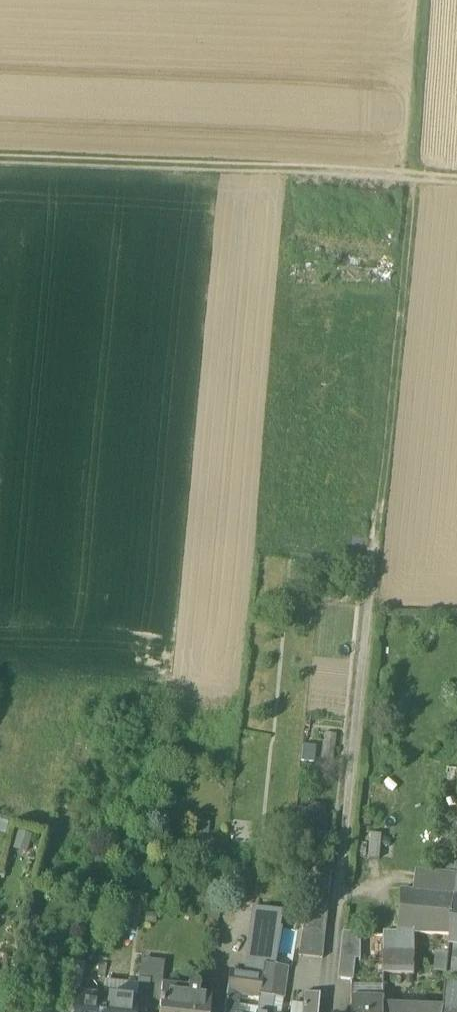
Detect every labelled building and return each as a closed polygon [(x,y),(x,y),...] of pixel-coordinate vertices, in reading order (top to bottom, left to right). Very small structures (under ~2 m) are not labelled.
[(311,805),(312,832),(324,832),(323,805),(311,805)] [(456,897),(399,892),(396,933),(396,935),(415,935),(452,936),(456,897)] [(328,905),(307,902),(303,931),(325,934),(328,905)] [(257,910),(249,963),(264,965),(273,967),(283,914),(257,910)] [(325,934),(303,931),(300,957),(322,960),(325,934)] [(361,933),(343,932),(338,980),(352,982),(353,961),(360,962),(361,933)] [(396,933),(382,933),(383,951),(400,951),(400,935),(396,935),(396,933)] [(400,951),(383,951),(383,974),(415,974),(415,935),(400,935),(400,951)] [(451,945),(448,973),(447,981),(456,982),(456,946),(451,945)] [(435,970),(445,972),(447,952),(437,951),(435,970)] [(87,965),(73,962),(68,987),(82,990),(87,965)] [(264,965),(249,963),(247,977),(244,994),(259,996),(264,965)] [(273,967),(264,965),(259,996),(282,999),(286,968),(273,967)] [(247,977),(230,974),(226,1002),(237,1004),(239,993),(244,994),(247,977)] [(150,980),(139,979),(137,1002),(136,1011),(147,1011),(150,980)] [(447,981),(444,1009),(444,1011),(456,1011),(456,982),(447,981)] [(162,985),(159,1011),(209,1011),(211,999),(199,998),(201,988),(200,987),(200,985),(198,984),(197,983),(195,982),(192,983),(191,984),(189,985),(188,988),(162,985)] [(76,996),(74,1011),(101,1011),(102,999),(76,996)] [(257,1011),(272,1011),(274,999),(259,996),(257,1011)] [(351,997),(350,1011),(382,1011),(383,998),(351,997)] [(102,999),(101,1011),(136,1011),(137,1002),(102,999)] [(226,1002),(224,1011),(236,1011),(237,1004),(226,1002)]
